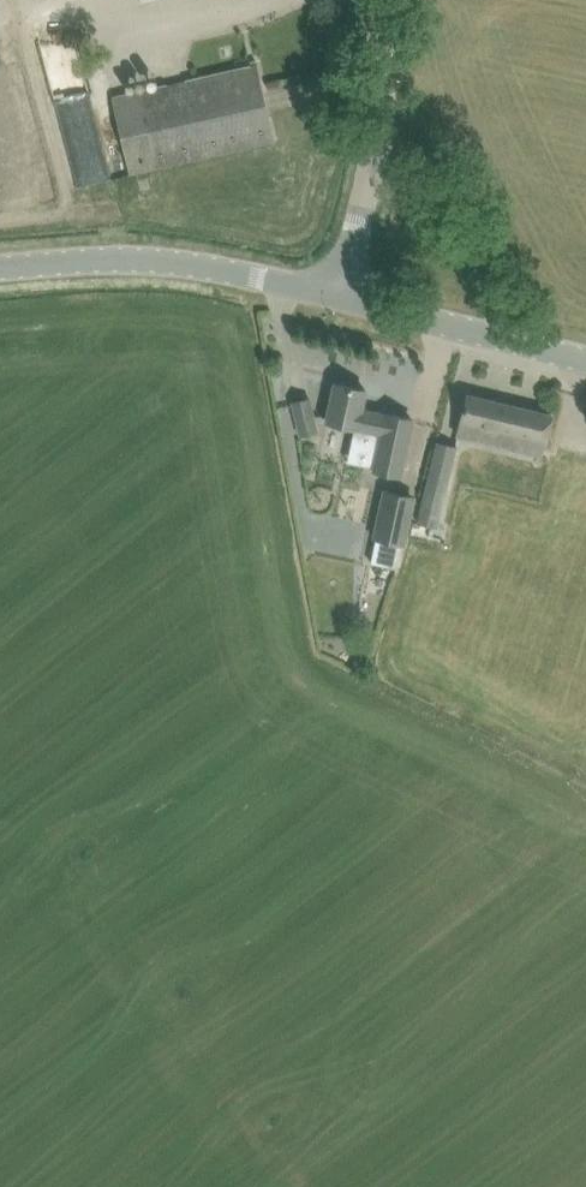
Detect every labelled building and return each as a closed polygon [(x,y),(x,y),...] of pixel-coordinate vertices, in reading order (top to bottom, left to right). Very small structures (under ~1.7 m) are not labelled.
[(112,98),(124,150),(129,173),(274,140),(268,109),(257,65),(112,98)] [(65,112),(78,183),(105,178),(92,107),(65,112)] [(361,409),(365,389),(335,383),(327,421),(357,427),(382,432),(374,469),(399,475),(412,418),(386,413),(386,414),(361,409)] [(467,394),(461,420),(458,433),(494,442),(498,428),(545,439),(551,414),(467,394)] [(293,402),(301,435),(317,431),(309,398),(293,402)] [(436,526),(447,484),(456,445),(437,441),(417,521),(436,526)] [(413,498),(385,492),(375,538),(403,545),(413,498)]
